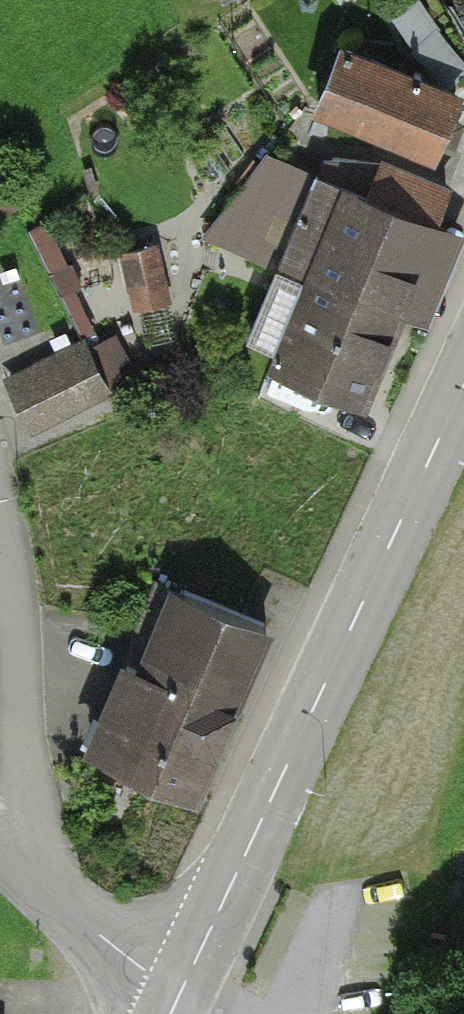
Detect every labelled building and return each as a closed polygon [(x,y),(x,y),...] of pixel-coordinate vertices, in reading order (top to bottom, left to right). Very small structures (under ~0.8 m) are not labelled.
[(342,47),(318,105),(430,151),(454,92),(342,47)] [(316,172),(244,347),(362,395),(446,189),(382,163),(369,194),(316,172)] [(166,248),(128,257),(142,318),(181,309),(166,248)] [(101,348),(13,390),(37,440),(125,398),(101,348)] [(265,624),(182,589),(163,633),(142,624),(105,713),(125,721),(110,757),(194,793),(265,624)]
